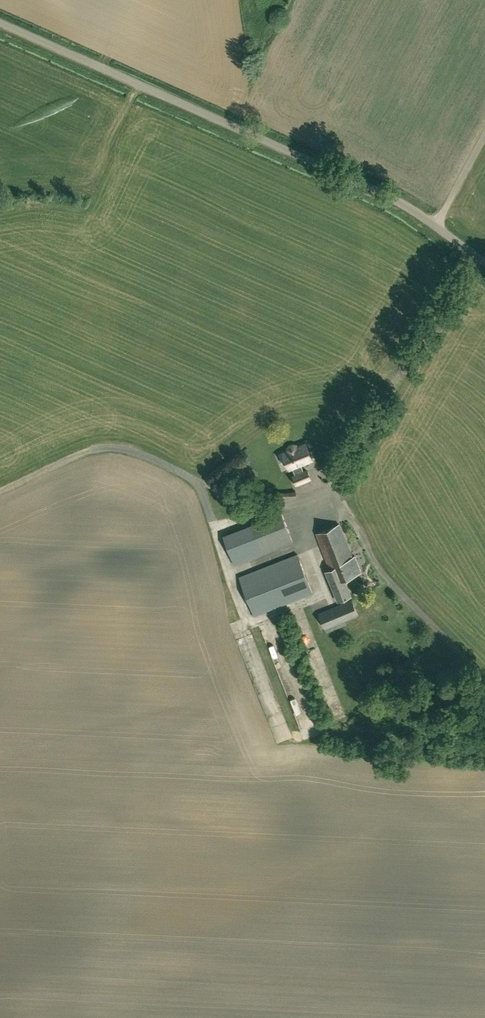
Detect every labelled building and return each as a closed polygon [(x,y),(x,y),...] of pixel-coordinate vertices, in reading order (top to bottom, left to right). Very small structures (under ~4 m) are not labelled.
[(289,449),(288,451),(283,453),(290,470),(293,468),(296,476),(294,477),(297,484),(311,479),(308,471),(305,472),(301,465),(313,460),(306,444),(298,447),(296,446),(294,445),(292,445),(290,447),(289,449)] [(281,512),(266,518),(278,547),(293,541),(281,512)] [(278,548),(266,518),(252,524),(263,553),(278,548)] [(252,524),(223,535),(235,565),(263,553),(252,524)] [(344,579),(362,572),(356,556),(353,557),(340,525),(317,534),(331,570),(327,571),(339,601),(351,597),(344,579)] [(254,615),(313,592),(298,554),(239,576),(254,615)] [(353,600),(319,614),(325,629),(359,615),(353,600)]
